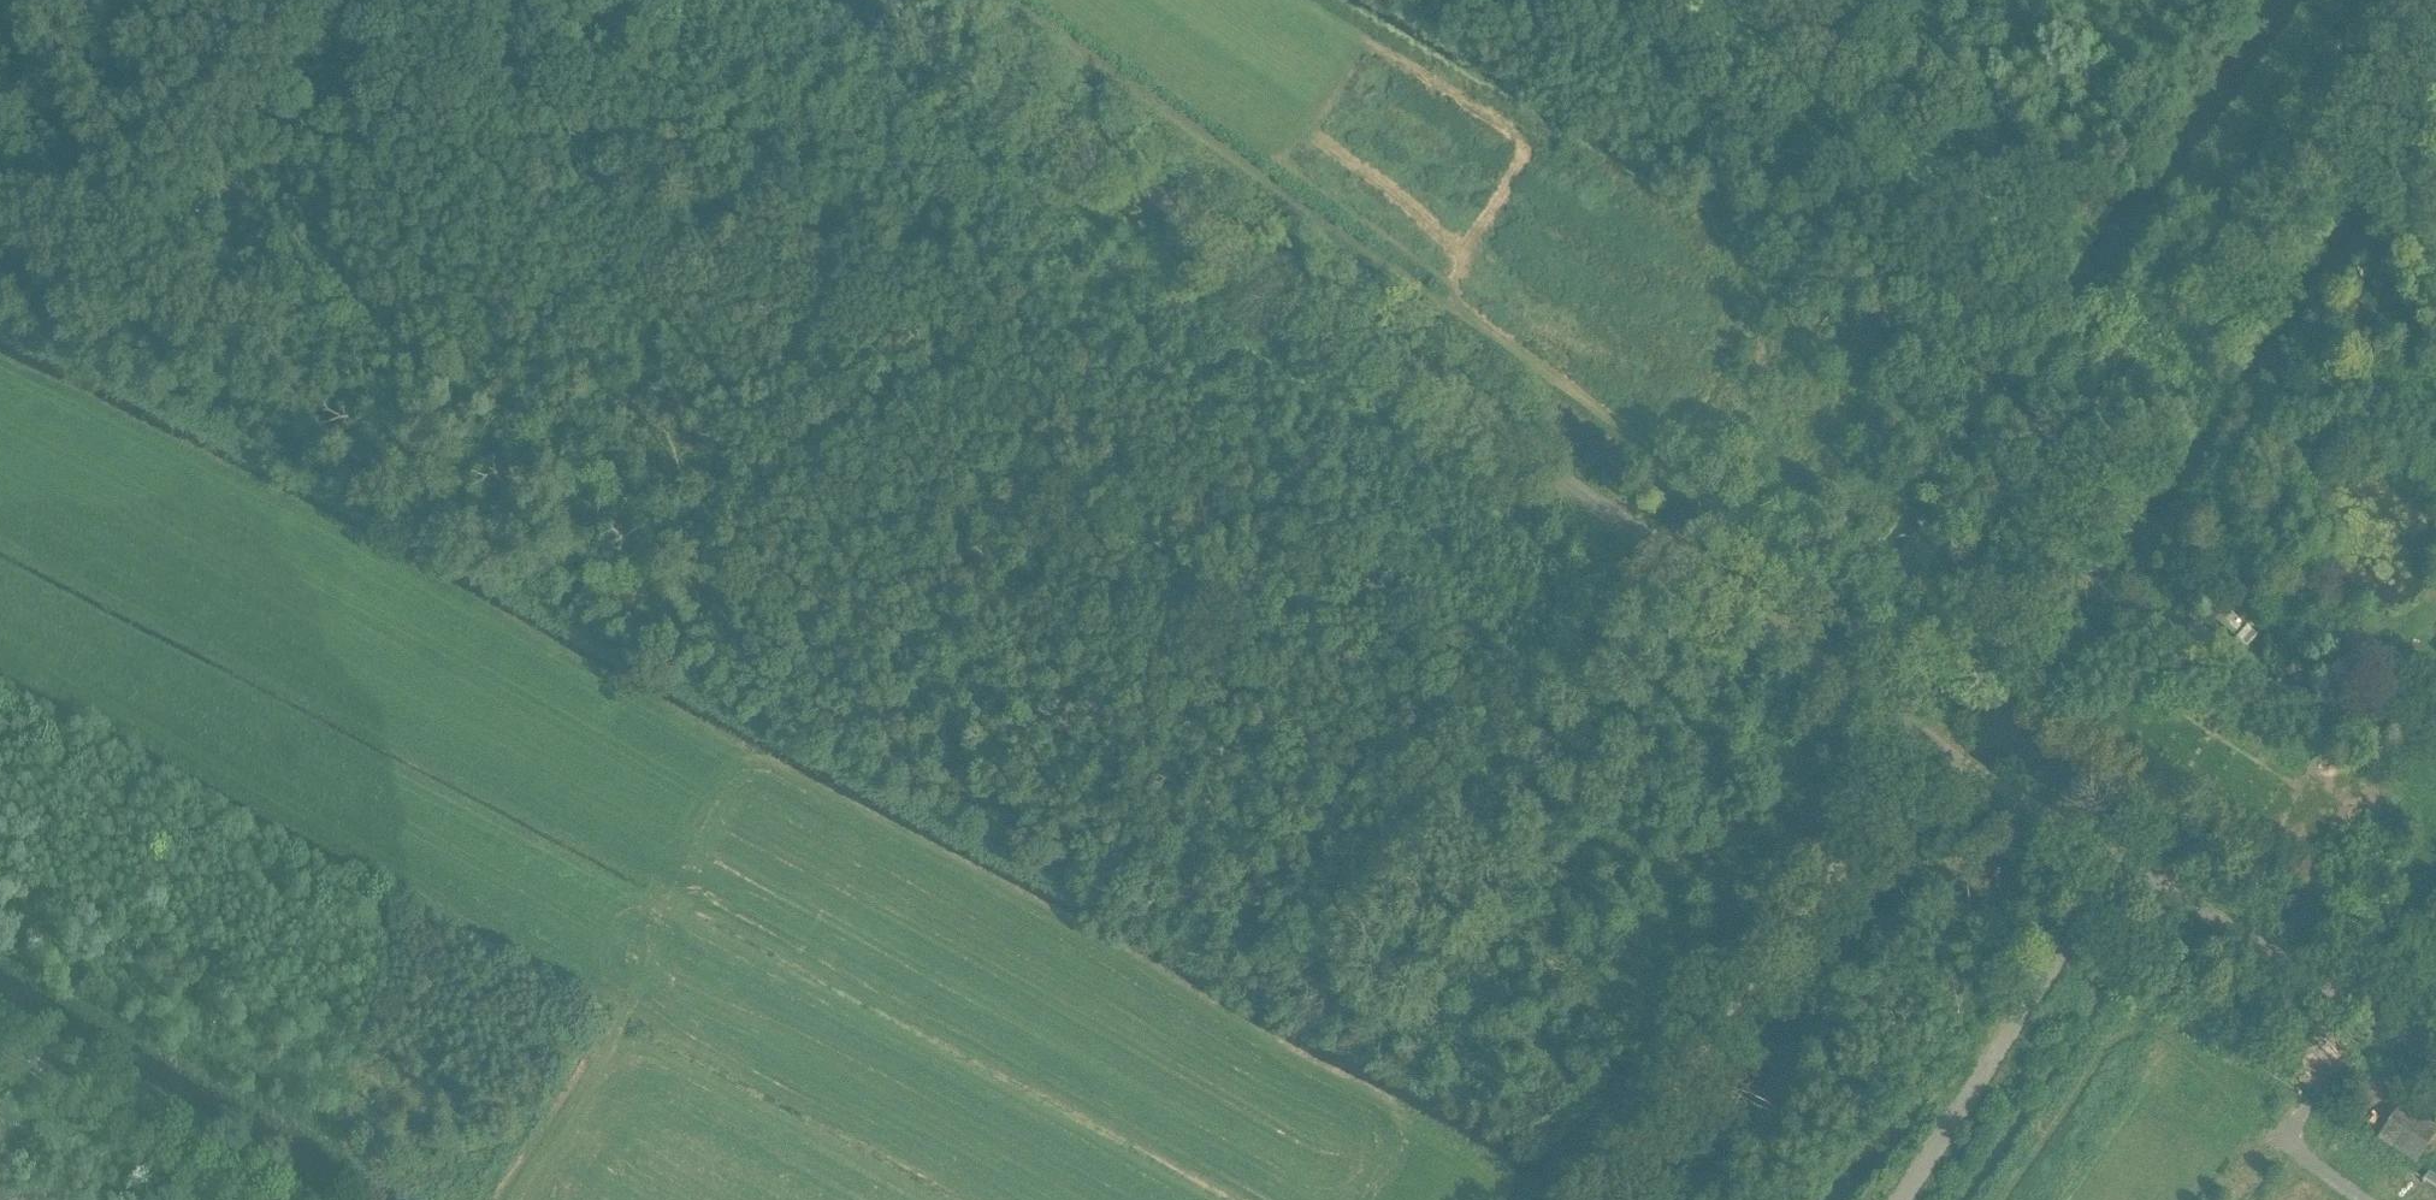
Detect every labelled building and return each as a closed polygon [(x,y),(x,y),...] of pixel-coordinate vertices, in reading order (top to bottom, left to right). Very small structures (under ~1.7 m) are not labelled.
[(2416,1165),(2435,1134),(2435,1131),(2398,1106),(2376,1140),(2416,1165)]
